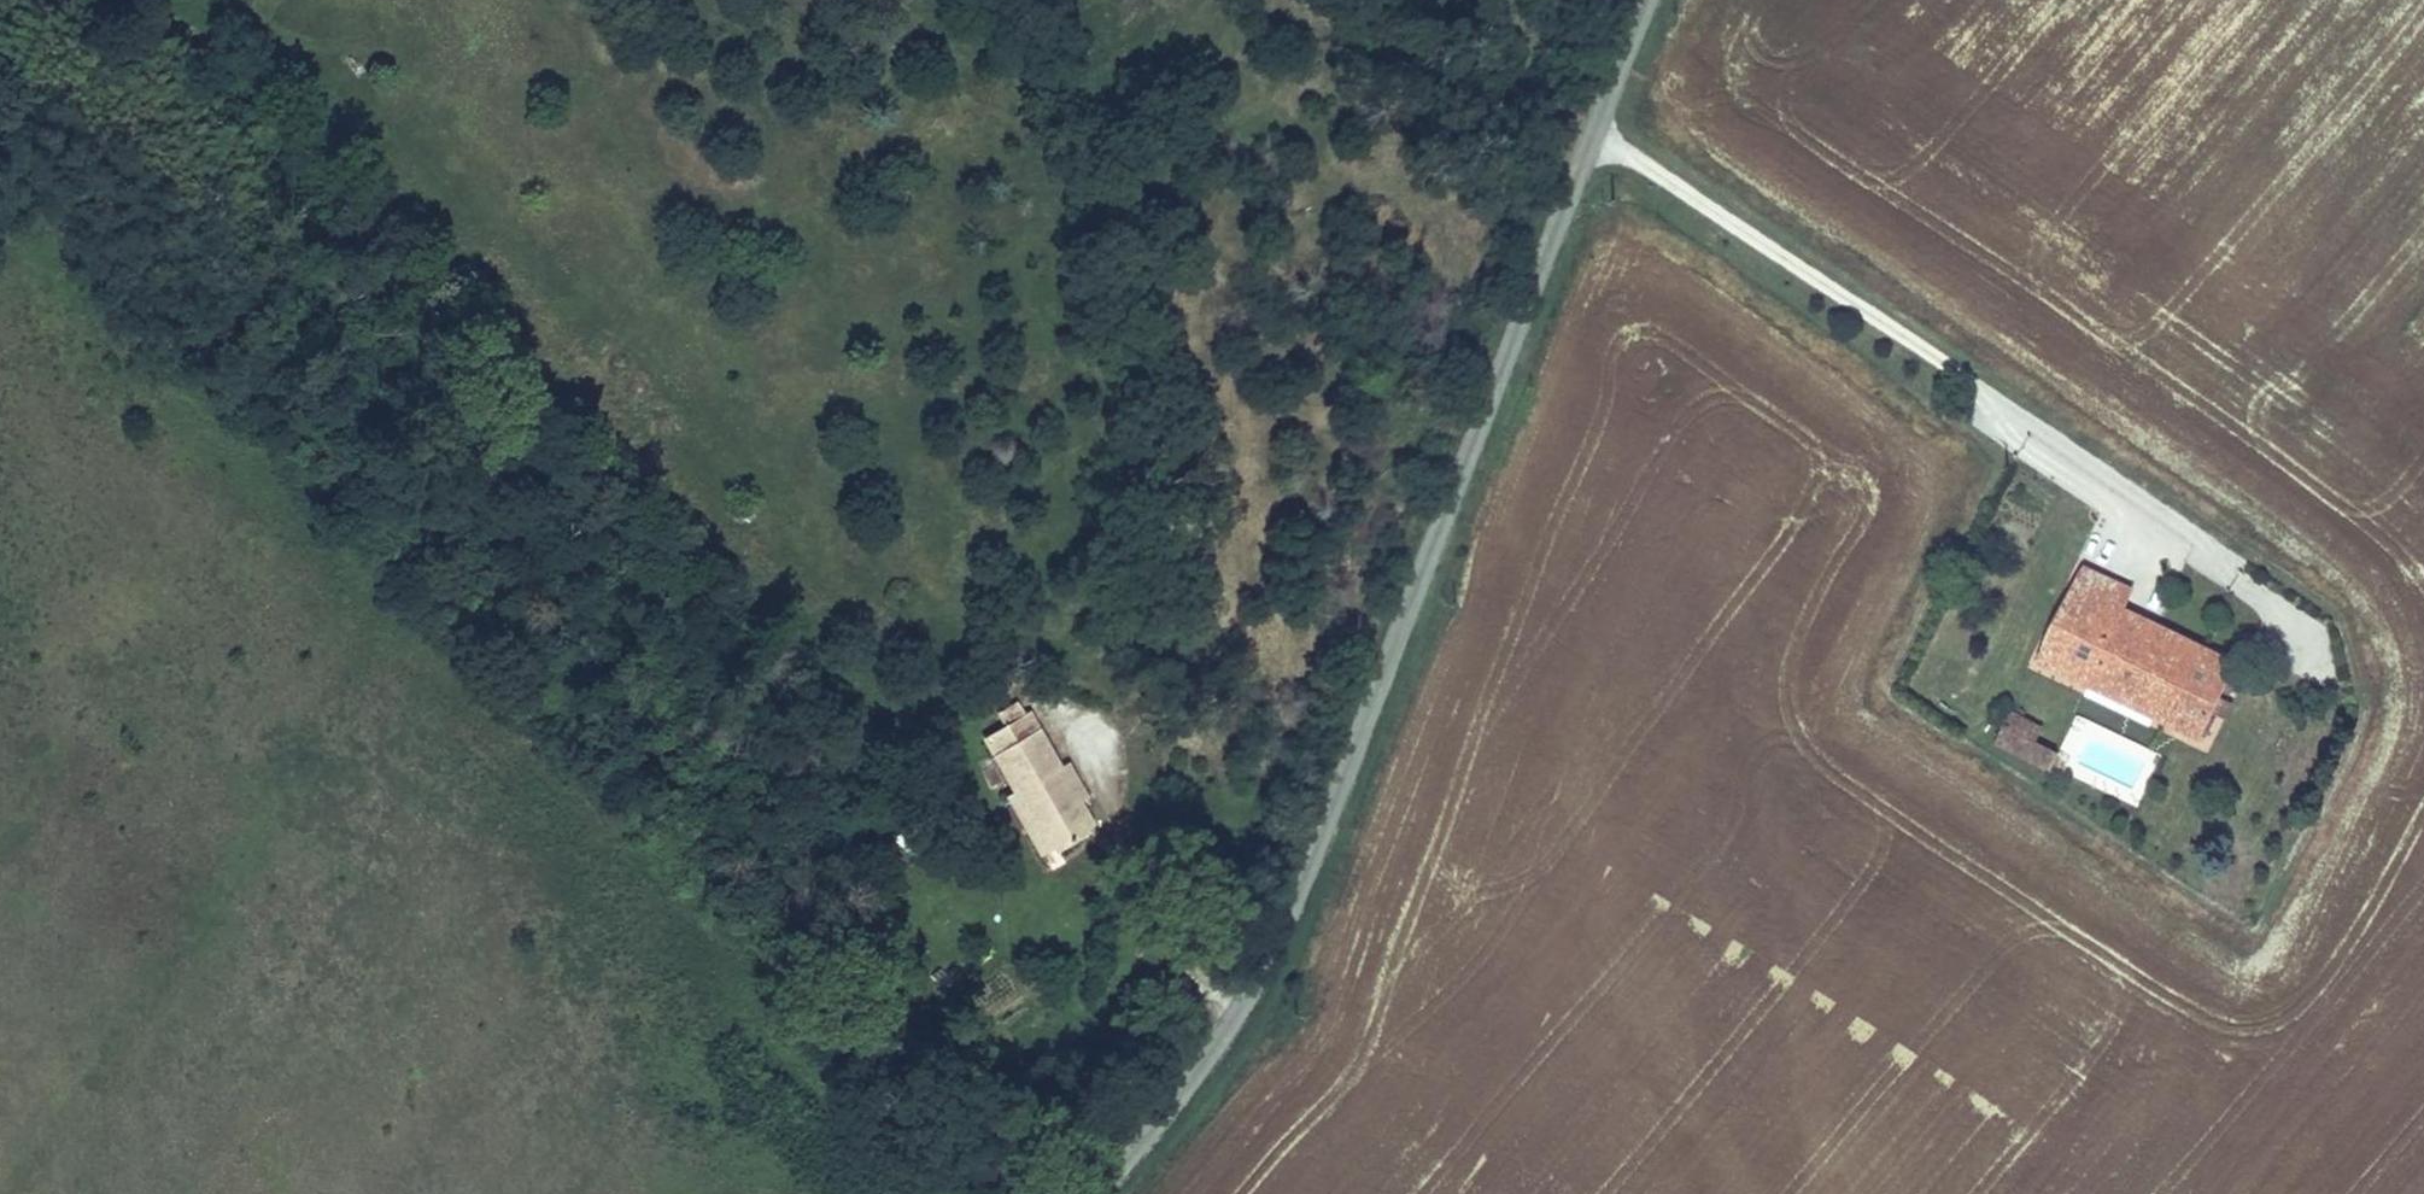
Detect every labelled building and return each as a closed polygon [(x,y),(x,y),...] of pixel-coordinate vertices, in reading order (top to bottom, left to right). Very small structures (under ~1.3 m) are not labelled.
[(2106,576),(2084,565),(2036,660),(2200,742),(2216,710),(2223,696),(2240,662),(2202,644),(2185,679),(2107,640),(2124,605),(2098,592),(2106,576)] [(2132,589),(2106,576),(2098,592),(2124,605),(2132,589)] [(2202,644),(2124,605),(2107,640),(2185,679),(2202,644)] [(2228,716),(2235,701),(2223,696),(2216,710),(2228,716)] [(1003,727),(1027,714),(1019,700),(995,713),(1003,727)] [(2012,709),(2006,721),(2038,737),(2045,725),(2012,709)] [(1095,825),(1085,806),(1074,812),(1051,771),(1062,765),(1032,711),(1027,714),(1003,727),(982,738),(1012,793),(1031,828),(1038,824),(1052,849),(1054,853),(1083,837),(1081,833),(1095,825)] [(2006,721),(1993,747),(2049,774),(2059,755),(2035,743),(2038,737),(2006,721)] [(1051,771),(1074,812),(1085,806),(1093,802),(1070,760),(1062,765),(1051,771)] [(1031,828),(1012,793),(1005,796),(1038,857),(1052,849),(1038,824),(1031,828)]
